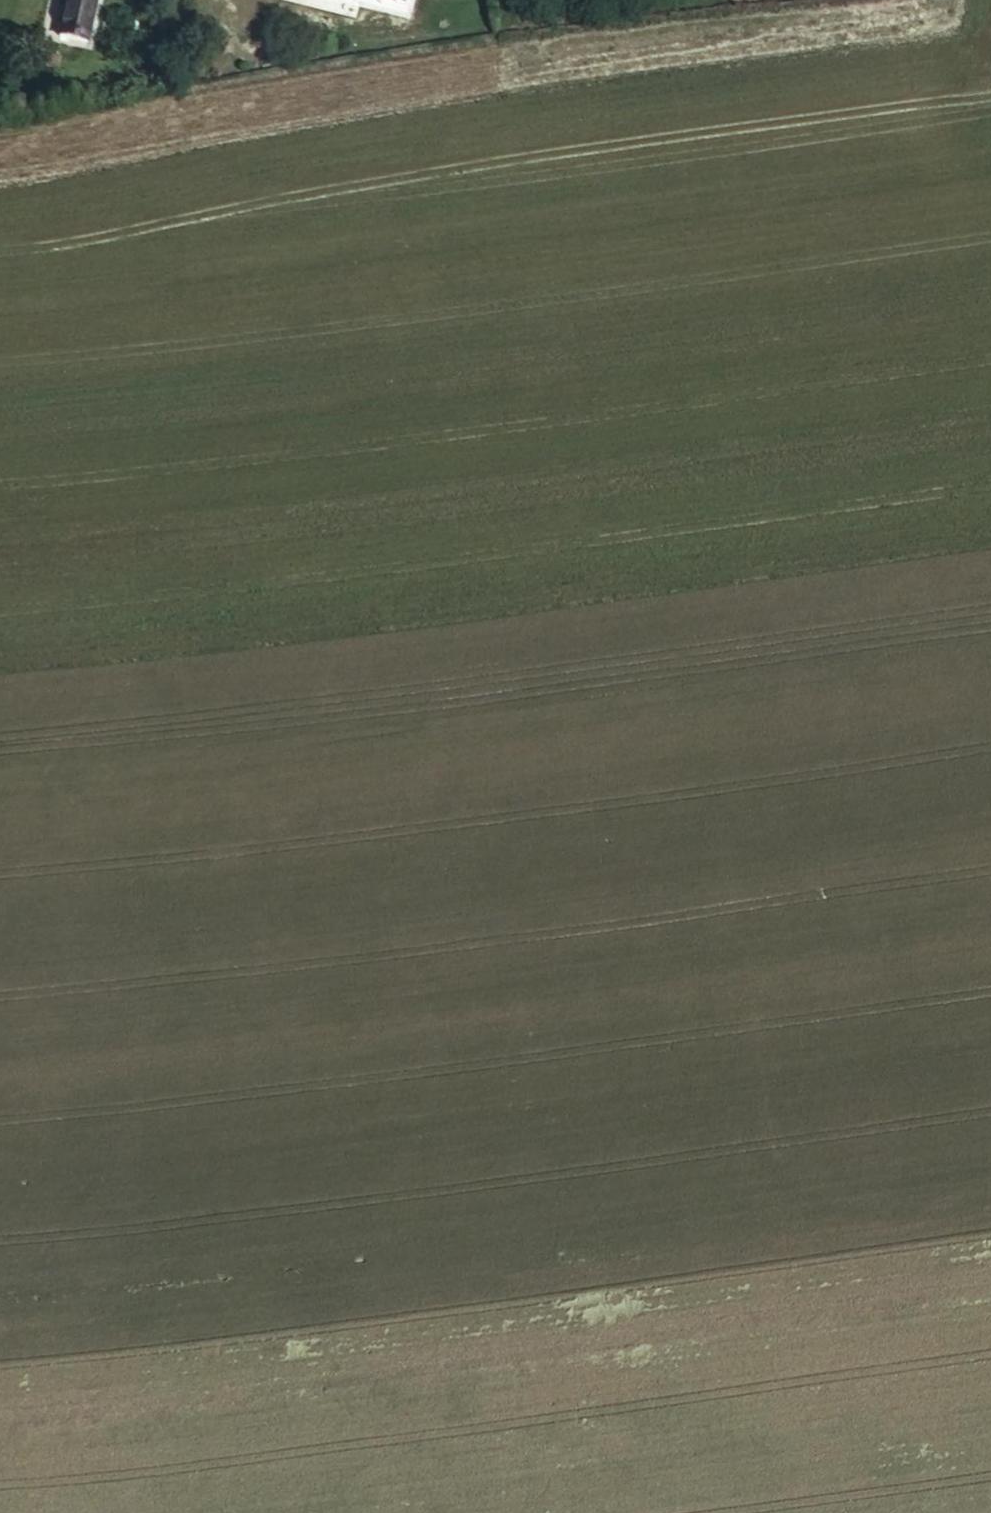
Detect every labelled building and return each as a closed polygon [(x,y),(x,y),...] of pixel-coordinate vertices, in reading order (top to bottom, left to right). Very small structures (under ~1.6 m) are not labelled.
[(57,34),(86,41),(96,3),(92,1),(92,0),(64,0),(57,34)]
